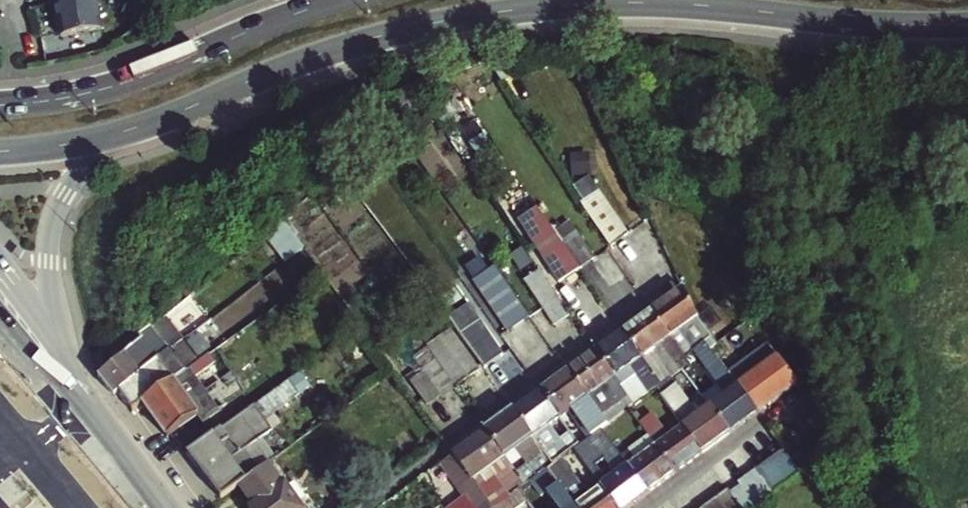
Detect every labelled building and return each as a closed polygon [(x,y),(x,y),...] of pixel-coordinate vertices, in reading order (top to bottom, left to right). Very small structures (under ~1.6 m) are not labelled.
[(56,4),(60,37),(100,31),(95,0),(80,0),(56,4)] [(580,204),(613,249),(632,235),(599,190),(580,204)] [(289,221),(270,234),(288,260),(307,246),(289,221)] [(566,243),(583,266),(595,257),(578,235),(566,243)] [(566,279),(577,271),(560,248),(549,256),(566,279)] [(557,321),(568,313),(538,272),(527,280),(557,321)] [(700,316),(686,287),(653,311),(672,338),(689,325),(703,345),(711,340),(706,333),(710,330),(700,316)] [(524,319),(509,299),(496,309),(510,329),(524,319)] [(471,344),(475,341),(487,333),(481,321),(483,319),(470,302),(451,317),(463,334),(471,344)] [(625,331),(644,357),(672,338),(653,311),(625,331)] [(413,330),(437,362),(456,389),(482,371),(439,312),(413,330)] [(119,392),(183,339),(186,337),(169,316),(107,368),(99,375),(116,395),(119,392)] [(616,378),(644,357),(625,331),(597,351),(616,378)] [(487,333),(475,341),(491,364),(503,355),(487,333)] [(137,409),(143,404),(200,360),(183,339),(119,392),(134,411),(137,409)] [(731,433),(760,413),(723,361),(712,347),(702,355),(716,374),(713,375),(728,395),(712,407),(731,433)] [(616,378),(597,351),(568,371),(587,398),(616,378)] [(200,360),(143,404),(171,439),(201,419),(213,435),(256,404),(248,392),(235,402),(232,399),(221,407),(197,374),(217,360),(211,352),(200,360)] [(723,361),(760,413),(798,384),(780,357),(755,375),(748,366),(739,373),(728,357),(723,361)] [(649,364),(659,377),(664,373),(654,360),(649,364)] [(442,400),(456,389),(437,362),(423,373),(420,369),(407,378),(427,406),(440,396),(442,400)] [(653,382),(659,377),(649,364),(643,367),(653,382)] [(541,391),(560,418),(570,411),(588,437),(589,438),(602,429),(606,425),(602,419),(592,405),(587,398),(568,371),(541,391)] [(222,499),(240,486),(272,463),(276,460),(260,437),(273,428),(262,413),(283,399),(287,404),(305,391),(294,376),(256,404),(213,435),(188,453),(222,499)] [(515,409),(534,436),(538,441),(547,453),(548,456),(554,463),(555,462),(573,449),(579,445),(567,427),(553,437),(546,428),(560,418),(541,391),(515,409)] [(675,396),(668,401),(679,418),(686,412),(675,396)] [(592,405),(602,419),(609,414),(598,400),(592,405)] [(712,407),(685,426),(705,453),(731,433),(712,407)] [(486,430),(506,457),(534,436),(515,409),(486,430)] [(638,417),(659,446),(678,473),(705,453),(685,426),(669,438),(648,410),(638,417)] [(500,503),(480,475),(506,457),(486,430),(454,453),(455,455),(446,461),(467,493),(478,507),(493,507),(500,503)] [(579,445),(573,449),(592,475),(608,463),(589,438),(579,445)] [(619,439),(613,444),(623,457),(629,453),(619,439)] [(606,449),(616,462),(623,457),(613,444),(606,449)] [(678,473),(659,446),(630,467),(649,494),(678,473)] [(787,449),(758,471),(776,495),(804,474),(787,449)] [(525,484),(536,476),(547,468),(554,463),(548,456),(547,453),(518,474),(525,484)] [(547,468),(569,498),(577,492),(555,462),(554,463),(547,468)] [(305,507),(272,463),(240,486),(255,507),(254,507),(305,507)] [(630,467),(602,488),(617,507),(630,507),(649,494),(630,467)] [(547,468),(536,476),(548,492),(553,488),(563,502),(569,498),(547,468)] [(734,494),(744,507),(759,507),(776,495),(758,471),(740,484),(743,488),(734,494)] [(602,488),(576,507),(617,507),(602,488)] [(494,507),(517,507),(527,501),(518,489),(500,503),(493,507),(494,507)] [(707,507),(744,507),(734,494),(731,490),(707,507)]
